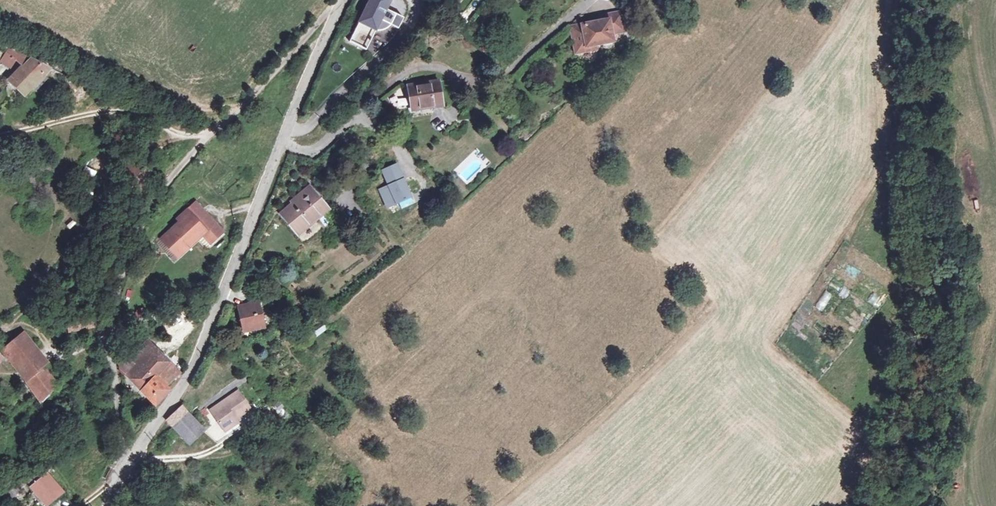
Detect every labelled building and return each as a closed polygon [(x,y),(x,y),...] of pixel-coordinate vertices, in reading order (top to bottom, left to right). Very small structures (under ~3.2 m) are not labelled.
[(393,24),(400,27),(406,16),(396,12),(390,9),(388,8),(392,0),(371,0),(352,41),(361,45),(361,44),(362,43),(364,38),(368,34),(370,33),(373,31),(375,31),(378,30),(383,29),(386,29),(389,27),(393,24)] [(572,25),(576,44),(586,42),(587,46),(598,44),(614,41),(613,33),(626,30),(623,11),(609,13),(610,18),(601,20),(572,25)] [(361,44),(361,45),(369,49),(378,30),(375,31),(373,31),(370,33),(368,34),(364,38),(362,43),(361,44)] [(598,48),(598,44),(587,46),(586,42),(576,44),(577,52),(598,48)] [(13,51),(0,67),(0,73),(3,76),(10,67),(12,69),(17,63),(18,64),(22,59),(13,51)] [(55,69),(35,61),(13,83),(28,97),(55,69)] [(444,103),(440,79),(411,84),(415,108),(444,103)] [(379,189),(387,207),(409,197),(395,163),(381,169),(388,185),(379,189)] [(92,182),(96,171),(85,166),(80,177),(92,182)] [(315,190),(306,197),(309,200),(318,194),(315,190)] [(331,210),(318,194),(309,200),(306,197),(299,202),(302,206),(292,214),(306,231),(331,210)] [(302,206),(299,202),(289,210),(292,214),(302,206)] [(224,234),(196,203),(178,220),(180,222),(162,239),(179,258),(205,236),(212,244),(224,234)] [(306,231),(292,214),(289,210),(285,213),(302,234),(306,231)] [(859,234),(853,245),(862,249),(867,239),(859,234)] [(866,280),(868,273),(855,268),(852,275),(866,280)] [(815,308),(823,312),(831,293),(823,290),(815,308)] [(266,328),(261,304),(241,308),(246,329),(255,327),(255,330),(266,328)] [(90,327),(77,329),(78,338),(91,336),(90,327)] [(34,343),(23,332),(1,353),(25,380),(40,402),(57,385),(45,368),(30,348),(34,343)] [(144,371),(135,380),(156,403),(170,390),(167,385),(180,373),(149,338),(132,357),(144,371)] [(144,371),(132,357),(129,355),(120,356),(123,375),(135,380),(144,371)] [(13,396),(2,384),(0,386),(0,395),(7,402),(13,396)] [(236,418),(251,408),(240,390),(211,409),(225,432),(239,423),(236,418)] [(188,411),(183,404),(169,417),(168,419),(173,425),(188,411)] [(188,411),(173,425),(190,443),(204,430),(188,411)] [(30,485),(46,473),(38,464),(24,477),(30,485)] [(63,493),(46,473),(30,485),(47,505),(63,493)]
